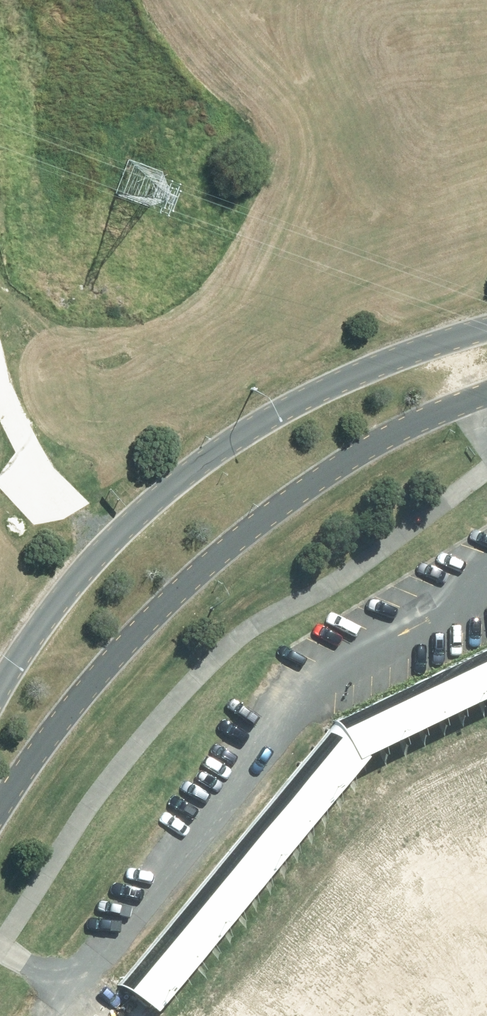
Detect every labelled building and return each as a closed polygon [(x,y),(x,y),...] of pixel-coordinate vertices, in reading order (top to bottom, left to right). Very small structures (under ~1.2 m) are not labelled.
[(150,1015),(167,1015),(359,776),(486,712),(486,643),(313,734),(113,988),(150,1015)]
